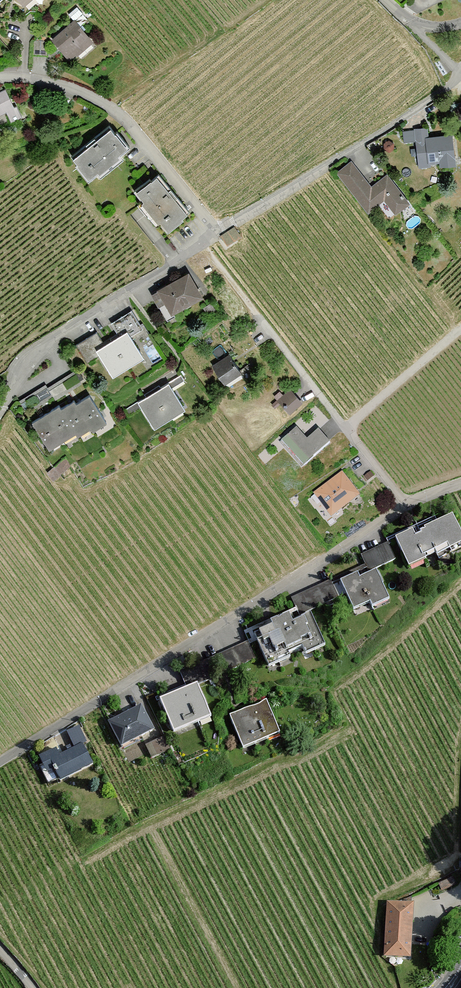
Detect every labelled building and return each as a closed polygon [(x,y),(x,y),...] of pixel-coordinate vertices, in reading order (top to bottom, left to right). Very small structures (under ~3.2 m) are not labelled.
[(76,21),(53,40),(70,62),(94,43),(76,21)] [(0,92),(0,116),(9,112),(14,122),(21,119),(7,89),(0,92)] [(448,110),(452,115),(455,113),(460,120),(460,105),(448,110)] [(110,125),(71,157),(90,179),(99,172),(101,175),(122,158),(120,156),(129,148),(110,125)] [(429,127),(415,128),(415,133),(416,142),(418,166),(441,164),(441,167),(457,165),(455,134),(430,136),(429,127)] [(416,142),(415,133),(406,133),(407,142),(416,142)] [(354,162),(339,173),(370,213),(386,201),(397,216),(412,204),(389,173),(373,186),(354,162)] [(159,173),(136,191),(144,202),(142,204),(159,226),(162,224),(169,234),(192,215),(159,173)] [(233,231),(223,237),(227,244),(237,238),(233,231)] [(190,272),(159,290),(174,315),(204,297),(190,272)] [(121,336),(114,341),(130,368),(145,359),(131,336),(144,329),(133,311),(113,323),(121,336)] [(130,368),(114,341),(106,345),(99,332),(79,344),(90,362),(101,356),(114,378),(130,368)] [(230,355),(214,366),(227,386),(244,375),(230,355)] [(170,384),(155,393),(171,420),(186,411),(170,384)] [(292,390),(280,400),(291,414),(303,404),(292,390)] [(171,420),(155,393),(139,403),(155,430),(171,420)] [(90,396),(77,404),(93,429),(95,432),(107,424),(90,396)] [(77,404),(75,401),(62,409),(78,434),(80,437),(93,429),(77,404)] [(60,406),(47,414),(65,442),(78,434),(62,409),(60,406)] [(65,442),(47,414),(33,423),(51,451),(65,442)] [(298,430),(283,444),(305,468),(331,444),(320,432),(309,442),(298,430)] [(371,473),(364,479),(367,483),(374,477),(371,473)] [(343,474),(315,495),(332,518),(360,497),(343,474)] [(436,525),(449,553),(460,547),(460,534),(453,517),(436,525)] [(423,535),(416,538),(426,558),(436,553),(439,558),(449,553),(436,525),(425,530),(426,532),(422,534),(423,535)] [(427,561),(426,558),(416,538),(413,532),(396,541),(410,569),(427,561)] [(389,544),(363,557),(370,572),(396,560),(389,544)] [(377,573),(361,580),(372,605),(374,609),(390,601),(377,573)] [(361,580),(359,576),(342,583),(355,612),(372,605),(361,580)] [(332,583),(297,598),(304,614),(339,599),(332,583)] [(290,617),(274,624),(276,627),(289,656),(304,649),(294,625),(290,617)] [(312,617),(294,625),(304,649),(308,656),(326,648),(312,617)] [(276,627),(257,635),(271,666),(289,658),(289,656),(276,627)] [(251,648),(238,654),(244,666),(257,660),(251,648)] [(238,654),(222,661),(228,673),(244,666),(238,654)] [(197,664),(180,672),(187,687),(203,679),(204,681),(213,677),(209,668),(200,672),(197,664)] [(215,665),(209,668),(213,677),(219,674),(215,665)] [(211,717),(199,686),(163,701),(175,732),(211,717)] [(268,702),(231,717),(244,749),(281,734),(268,702)] [(142,708),(111,723),(122,746),(154,731),(142,708)] [(70,728),(77,744),(90,739),(83,722),(70,728)] [(166,737),(159,741),(165,754),(172,751),(166,737)] [(57,750),(41,758),(44,766),(41,767),(50,785),(76,772),(77,774),(94,766),(84,746),(61,757),(57,750)] [(454,879),(439,886),(442,893),(457,886),(454,879)] [(413,905),(387,904),(385,959),(411,960),(413,905)]
